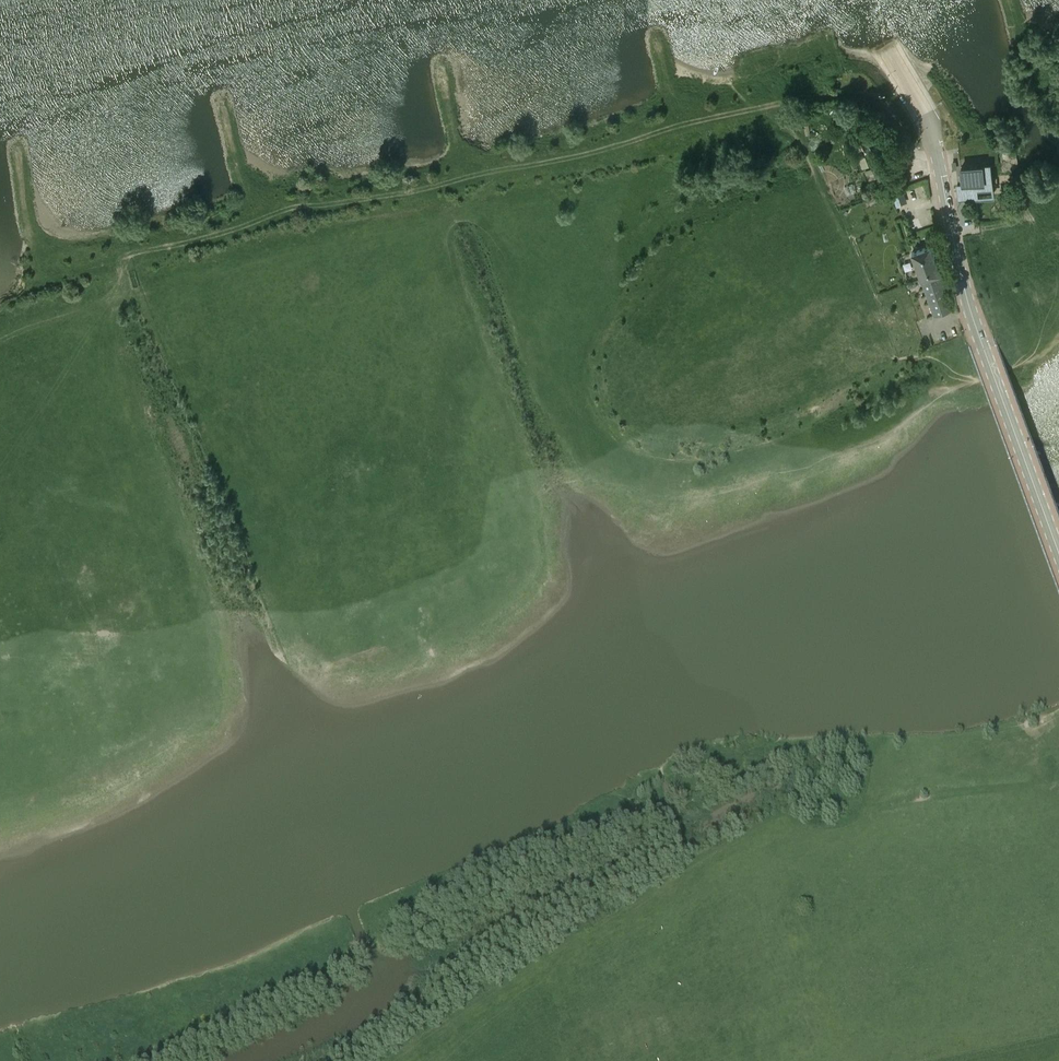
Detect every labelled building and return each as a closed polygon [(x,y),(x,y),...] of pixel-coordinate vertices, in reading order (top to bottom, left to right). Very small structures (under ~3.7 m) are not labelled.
[(882,110),(877,112),(883,125),(884,124),(888,122),(889,122),(882,110)] [(878,162),(876,158),(873,149),(870,147),(867,136),(861,138),(865,149),(864,152),(869,165),(878,162)] [(894,159),(896,167),(902,165),(900,157),(894,159)] [(989,165),(960,168),(961,173),(961,179),(962,185),(957,186),(958,198),(975,196),(974,184),(976,184),(977,196),(992,194),(989,165)] [(952,308),(940,273),(930,246),(911,252),(934,315),(952,308)] [(910,291),(919,288),(916,279),(907,282),(910,291)]
